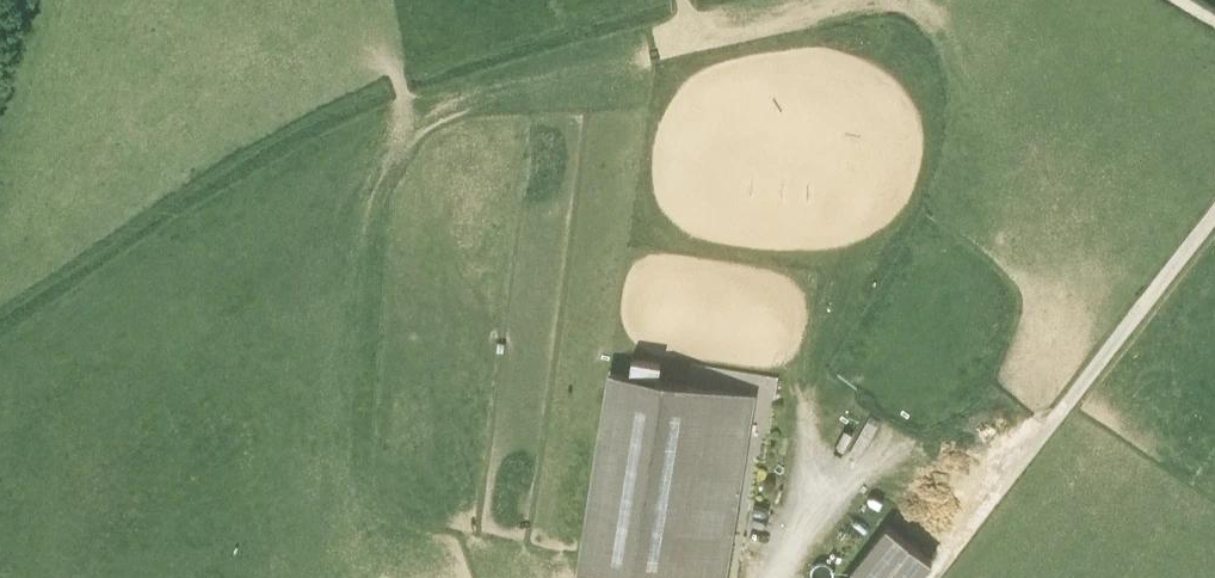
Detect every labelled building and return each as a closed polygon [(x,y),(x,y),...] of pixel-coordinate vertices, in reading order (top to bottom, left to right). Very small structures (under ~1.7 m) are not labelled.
[(604,371),(571,575),(587,577),(726,577),(756,396),(604,371)] [(877,463),(893,431),(867,417),(851,449),(877,463)] [(882,530),(845,577),(920,577),(929,566),(882,530)]
